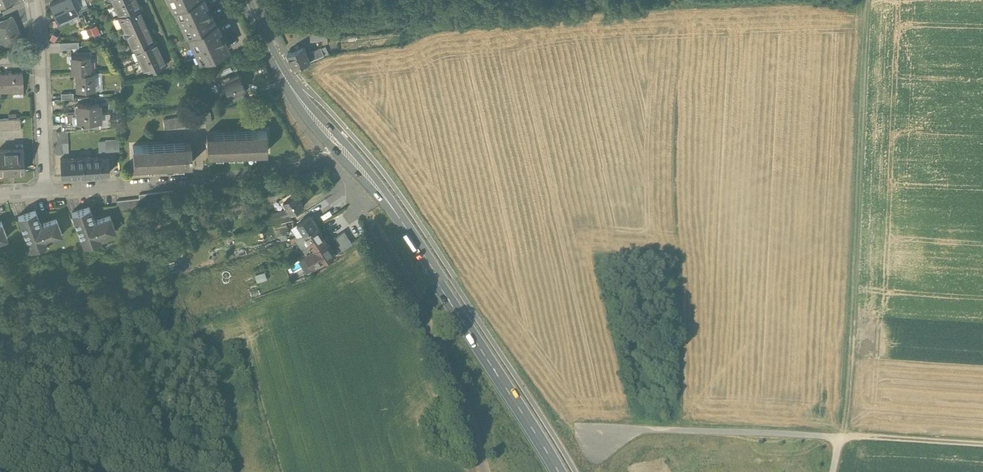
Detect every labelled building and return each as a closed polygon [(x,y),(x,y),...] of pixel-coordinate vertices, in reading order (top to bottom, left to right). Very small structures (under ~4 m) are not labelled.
[(50,5),(57,21),(77,12),(76,10),(72,0),(60,0),(50,5)] [(87,4),(85,0),(72,0),(76,10),(87,5),(87,4)] [(115,6),(119,17),(139,9),(140,8),(138,3),(137,0),(128,0),(115,6)] [(227,50),(214,22),(213,23),(203,0),(171,0),(172,3),(171,4),(173,10),(176,8),(180,16),(179,16),(183,26),(184,26),(191,39),(192,39),(196,47),(195,48),(197,53),(198,52),(203,61),(227,50)] [(140,13),(139,9),(119,17),(123,28),(144,19),(141,12),(140,13)] [(0,22),(0,40),(3,47),(22,39),(12,17),(0,22)] [(144,19),(123,28),(128,39),(149,30),(144,19)] [(152,37),(149,30),(128,39),(133,50),(135,50),(153,41),(151,37),(152,37)] [(310,32),(311,42),(327,41),(326,32),(310,32)] [(156,40),(153,41),(135,50),(140,61),(160,52),(158,47),(159,47),(156,40)] [(288,53),(294,68),(310,61),(308,55),(304,47),(288,53)] [(308,55),(310,61),(324,56),(322,49),(308,55)] [(163,58),(160,52),(140,61),(145,72),(153,68),(155,71),(167,65),(164,58),(163,58)] [(76,74),(90,73),(89,55),(71,56),(71,74),(76,74)] [(95,91),(94,73),(90,73),(76,74),(77,92),(95,91)] [(0,75),(0,93),(11,92),(11,94),(23,94),(22,74),(0,75)] [(226,92),(229,98),(230,99),(243,94),(245,93),(238,75),(230,78),(229,76),(223,79),(224,81),(222,82),(225,87),(222,88),(224,93),(226,92)] [(223,105),(246,101),(243,94),(230,99),(229,98),(221,101),(223,105)] [(77,114),(68,114),(65,116),(66,126),(73,126),(78,126),(78,125),(99,124),(99,105),(77,106),(77,114)] [(22,118),(0,119),(0,130),(23,129),(22,118)] [(266,135),(207,137),(208,158),(267,156),(266,135)] [(56,146),(56,156),(62,156),(62,155),(68,155),(68,146),(56,146)] [(191,147),(133,150),(134,171),(192,168),(191,147)] [(24,174),(23,151),(0,151),(0,175),(24,174)] [(61,179),(109,177),(108,159),(60,161),(61,179)] [(174,197),(175,207),(182,206),(181,196),(174,197)] [(139,200),(140,204),(140,211),(175,208),(175,207),(174,197),(139,200)] [(296,198),(283,206),(289,214),(292,219),(292,218),(304,210),(296,198)] [(140,211),(140,204),(117,206),(118,217),(141,215),(140,211)] [(90,212),(73,218),(85,251),(102,245),(100,241),(115,236),(110,220),(95,226),(90,212)] [(36,214),(19,220),(31,254),(48,248),(46,244),(61,239),(56,223),(41,228),(36,214)] [(292,219),(289,214),(271,219),(271,221),(274,221),(275,224),(293,220),(292,218),(292,219)] [(311,220),(297,229),(298,230),(295,231),(298,236),(301,234),(304,239),(317,231),(311,220)] [(317,231),(304,239),(295,242),(303,254),(311,250),(314,255),(327,247),(317,231)] [(287,232),(280,234),(282,240),(289,238),(287,232)] [(327,247),(314,255),(306,260),(314,273),(319,269),(335,258),(327,247)]
